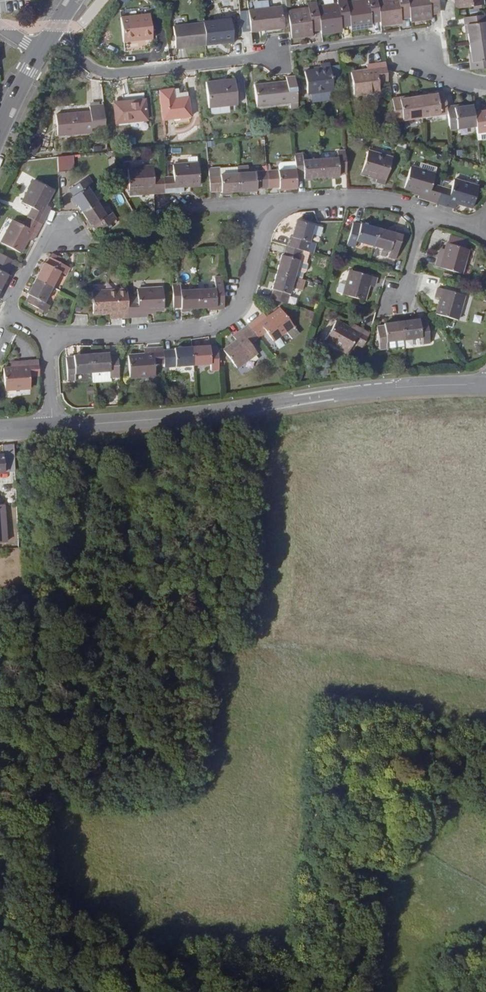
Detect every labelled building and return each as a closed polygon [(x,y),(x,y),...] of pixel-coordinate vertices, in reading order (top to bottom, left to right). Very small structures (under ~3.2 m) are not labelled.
[(316,0),(312,0),(307,1),(308,5),(289,8),(293,33),(309,31),(309,26),(320,25),(317,4),(316,0)] [(320,25),(321,30),(339,28),(338,22),(350,21),(347,1),(347,0),(337,0),(337,1),(317,4),(320,25)] [(351,26),(368,24),(368,19),(379,17),(377,0),(352,0),(347,1),(350,21),(351,26)] [(380,23),(398,20),(398,15),(410,14),(408,0),(377,0),(379,17),(380,23)] [(438,0),(408,0),(410,14),(411,19),(428,17),(428,12),(440,10),(438,0)] [(455,8),(482,4),(481,0),(454,0),(455,8)] [(282,8),(249,12),(251,32),(285,28),(282,8)] [(485,14),(463,18),(465,34),(468,34),(469,43),(485,41),(485,16),(485,14)] [(149,15),(121,18),(123,43),(152,39),(149,15)] [(230,19),(203,23),(204,24),(206,45),(233,42),(230,19)] [(176,49),(206,45),(204,24),(173,28),(176,49)] [(469,43),(471,53),(468,53),(471,70),(485,67),(485,41),(469,43)] [(305,72),(308,93),(334,90),(330,63),(320,64),(321,69),(305,72)] [(386,69),(385,63),(367,65),(368,70),(352,73),(354,95),(381,91),(379,79),(388,78),(387,69),(386,69)] [(299,102),(296,77),(287,78),(288,81),(256,85),(259,104),(277,101),(277,105),(299,102)] [(236,79),(208,82),(211,108),(239,105),(236,79)] [(162,91),(166,119),(193,116),(191,97),(177,99),(176,89),(162,91)] [(446,113),(445,107),(443,90),(427,93),(427,95),(418,96),(420,116),(446,113)] [(391,98),(394,120),(420,116),(418,96),(408,97),(407,95),(391,98)] [(118,123),(149,119),(146,100),(135,102),(135,100),(115,102),(118,123)] [(473,112),(472,105),(462,107),(462,104),(445,107),(446,113),(449,129),(475,125),(473,112)] [(108,126),(106,105),(92,106),(93,112),(59,115),(61,136),(94,132),(94,128),(108,126)] [(482,109),(482,110),(473,112),(475,125),(476,132),(485,130),(485,108),(482,109)] [(340,157),(321,159),(322,176),(341,175),(341,173),(348,172),(347,149),(339,150),(340,157)] [(384,183),(392,157),(367,150),(361,171),(378,176),(377,181),(384,183)] [(322,176),(321,159),(305,160),(304,152),(295,153),(296,168),(297,176),(304,175),(304,178),(322,176)] [(73,157),(58,157),(59,173),(74,172),(73,157)] [(175,175),(164,175),(166,192),(185,190),(184,185),(200,184),(199,161),(174,163),(175,175)] [(279,162),(279,169),(296,168),(296,161),(279,162)] [(422,162),(420,168),(436,172),(437,166),(422,162)] [(166,192),(164,175),(155,176),(154,164),(129,166),(130,189),(146,187),(147,193),(166,192)] [(420,196),(437,201),(441,186),(432,184),(436,172),(420,168),(411,165),(404,186),(421,190),(420,196)] [(209,168),(210,174),(211,191),(221,190),(221,192),(239,191),(238,172),(222,174),(221,167),(209,168)] [(279,169),(267,170),(269,186),(279,186),(279,188),(297,186),(297,176),(296,168),(279,169)] [(269,186),(267,170),(247,172),(238,172),(239,191),(259,189),(258,187),(269,186)] [(83,212),(98,202),(93,194),(89,188),(95,184),(91,178),(71,191),(76,197),(74,198),(83,212)] [(441,186),(437,201),(455,206),(457,201),(472,206),(478,184),(455,178),(451,189),(441,186)] [(33,207),(29,217),(43,224),(51,208),(47,205),(55,191),(35,181),(23,203),(33,207)] [(95,184),(89,188),(93,194),(99,190),(95,184)] [(108,206),(103,199),(98,202),(103,209),(108,206)] [(103,209),(98,202),(83,212),(92,226),(94,225),(98,231),(117,219),(113,211),(107,215),(103,209)] [(43,224),(29,217),(24,226),(14,220),(2,242),(22,253),(29,238),(34,241),(43,224)] [(294,239),(291,248),(302,251),(307,253),(315,226),(297,221),(292,238),(294,239)] [(372,248),(377,231),(360,226),(359,228),(353,227),(347,248),(354,250),(356,243),(372,248)] [(388,234),(377,231),(372,248),(388,252),(386,259),(394,262),(400,241),(393,238),(394,236),(388,234)] [(393,238),(400,241),(402,234),(395,232),(394,236),(393,238)] [(442,260),(438,258),(435,267),(462,275),(468,250),(447,244),(445,251),(442,260)] [(277,273),(294,278),(302,251),(291,248),(286,247),(284,256),(282,255),(277,273)] [(0,253),(0,287),(7,274),(4,273),(11,259),(0,253)] [(44,265),(36,280),(52,288),(60,274),(67,277),(71,270),(50,259),(47,266),(44,265)] [(351,271),(343,298),(364,304),(369,287),(374,288),(377,279),(351,271)] [(272,300),(287,305),(294,278),(277,273),(272,290),(274,291),(272,300)] [(219,309),(226,307),(224,276),(217,277),(218,288),(199,289),(201,308),(218,306),(219,309)] [(52,288),(36,280),(28,295),(31,295),(27,302),(48,313),(51,305),(45,302),(52,288)] [(183,309),(201,308),(199,289),(182,291),(182,283),(174,283),(175,308),(183,307),(183,309)] [(139,301),(130,302),(131,318),(149,316),(149,311),(165,310),(163,288),(139,289),(139,301)] [(456,322),(464,297),(438,289),(435,298),(440,299),(435,316),(456,322)] [(131,318),(130,302),(119,302),(118,290),(94,292),(95,314),(112,313),(112,319),(131,318)] [(244,322),(254,335),(261,329),(269,338),(289,322),(275,305),(262,315),(259,310),(244,322)] [(246,341),(254,335),(244,322),(229,333),(233,337),(219,347),(232,365),(253,350),(246,341)] [(336,322),(326,340),(347,353),(353,343),(362,347),(369,335),(352,325),(350,330),(336,322)] [(401,325),(403,340),(420,338),(421,345),(429,344),(426,324),(419,324),(419,323),(401,325)] [(387,342),(403,340),(401,325),(384,327),(384,329),(377,330),(379,350),(388,349),(387,342)] [(211,375),(218,374),(217,351),(209,352),(209,350),(191,351),(192,369),(210,367),(211,375)] [(164,371),(192,369),(191,351),(170,353),(170,355),(163,356),(164,367),(164,371)] [(163,356),(162,352),(144,353),(144,359),(128,360),(129,381),(153,380),(152,368),(164,367),(163,356)] [(110,356),(90,358),(92,376),(111,375),(111,382),(119,381),(117,358),(110,359),(110,356)] [(92,376),(90,358),(72,359),(72,361),(65,362),(67,385),(75,384),(74,378),(92,376)] [(31,380),(41,380),(40,364),(21,365),(21,371),(5,372),(6,393),(31,391),(31,380)] [(0,455),(0,473),(15,472),(14,444),(2,445),(4,454),(0,455)]
